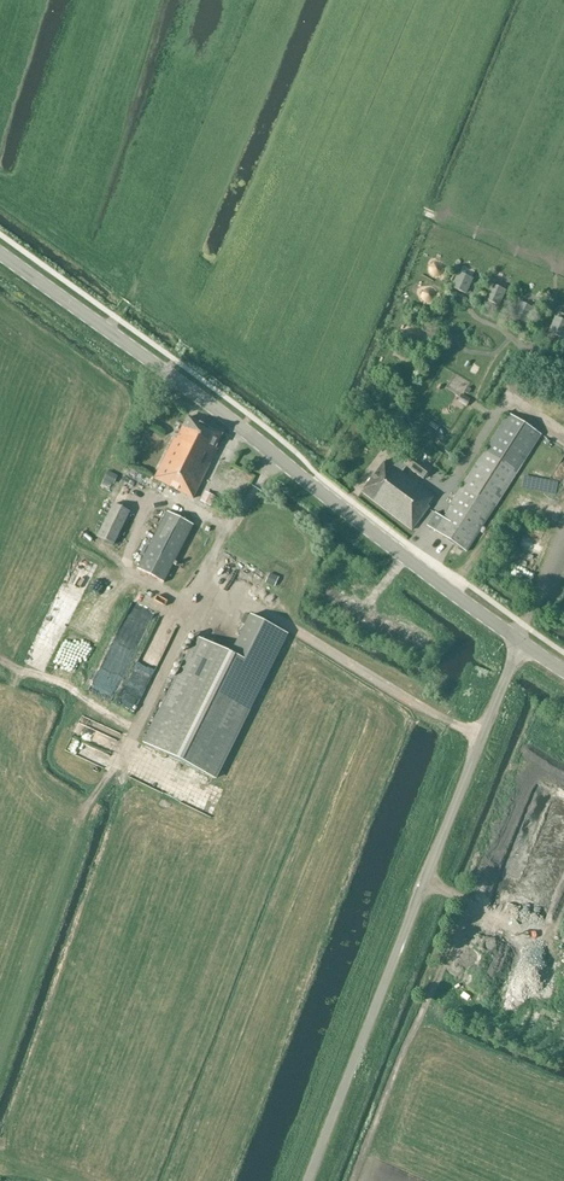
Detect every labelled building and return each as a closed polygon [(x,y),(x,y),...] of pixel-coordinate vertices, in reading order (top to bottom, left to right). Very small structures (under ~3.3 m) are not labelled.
[(472,279),(460,274),(451,294),(463,300),(472,279)] [(505,289),(493,283),(483,302),(495,309),(505,289)] [(443,297),(424,286),(417,298),(437,309),(443,297)] [(532,310),(520,304),(509,323),(521,329),(532,310)] [(555,318),(546,339),(558,344),(563,331),(563,322),(555,318)] [(426,338),(406,328),(400,340),(420,350),(426,338)] [(415,369),(396,358),(389,370),(408,381),(415,369)] [(383,389),(376,400),(394,412),(401,402),(383,389)] [(470,400),(461,395),(457,403),(466,408),(470,400)] [(508,415),(485,450),(449,506),(451,507),(435,532),(465,551),(518,471),(540,436),(508,415)] [(188,417),(184,425),(176,440),(174,439),(154,478),(191,498),(223,435),(188,417)] [(425,507),(432,499),(400,475),(406,467),(423,480),(431,470),(406,451),(393,468),(385,462),(363,491),(412,529),(427,509),(425,507)] [(246,493),(253,496),(257,486),(250,483),(246,493)] [(98,516),(105,498),(94,494),(87,512),(98,516)] [(545,516),(550,500),(532,494),(523,523),(533,527),(537,514),(545,516)] [(214,501),(208,498),(205,503),(211,506),(214,501)] [(113,545),(129,513),(113,505),(97,537),(113,545)] [(193,525),(166,512),(136,570),(162,584),(193,525)] [(78,550),(74,563),(94,570),(99,556),(78,550)] [(198,571),(199,579),(213,577),(211,569),(198,571)] [(70,591),(77,596),(85,586),(77,581),(70,591)] [(129,616),(142,622),(149,604),(136,599),(129,616)] [(93,655),(99,644),(98,644),(110,619),(91,610),(74,646),(93,655)] [(286,634),(250,616),(237,642),(230,655),(196,639),(144,744),(214,779),(286,634)] [(119,694),(117,699),(132,705),(134,700),(119,694)] [(536,789),(493,899),(543,918),(563,866),(563,800),(536,789)] [(480,946),(484,936),(478,933),(474,943),(480,946)]
